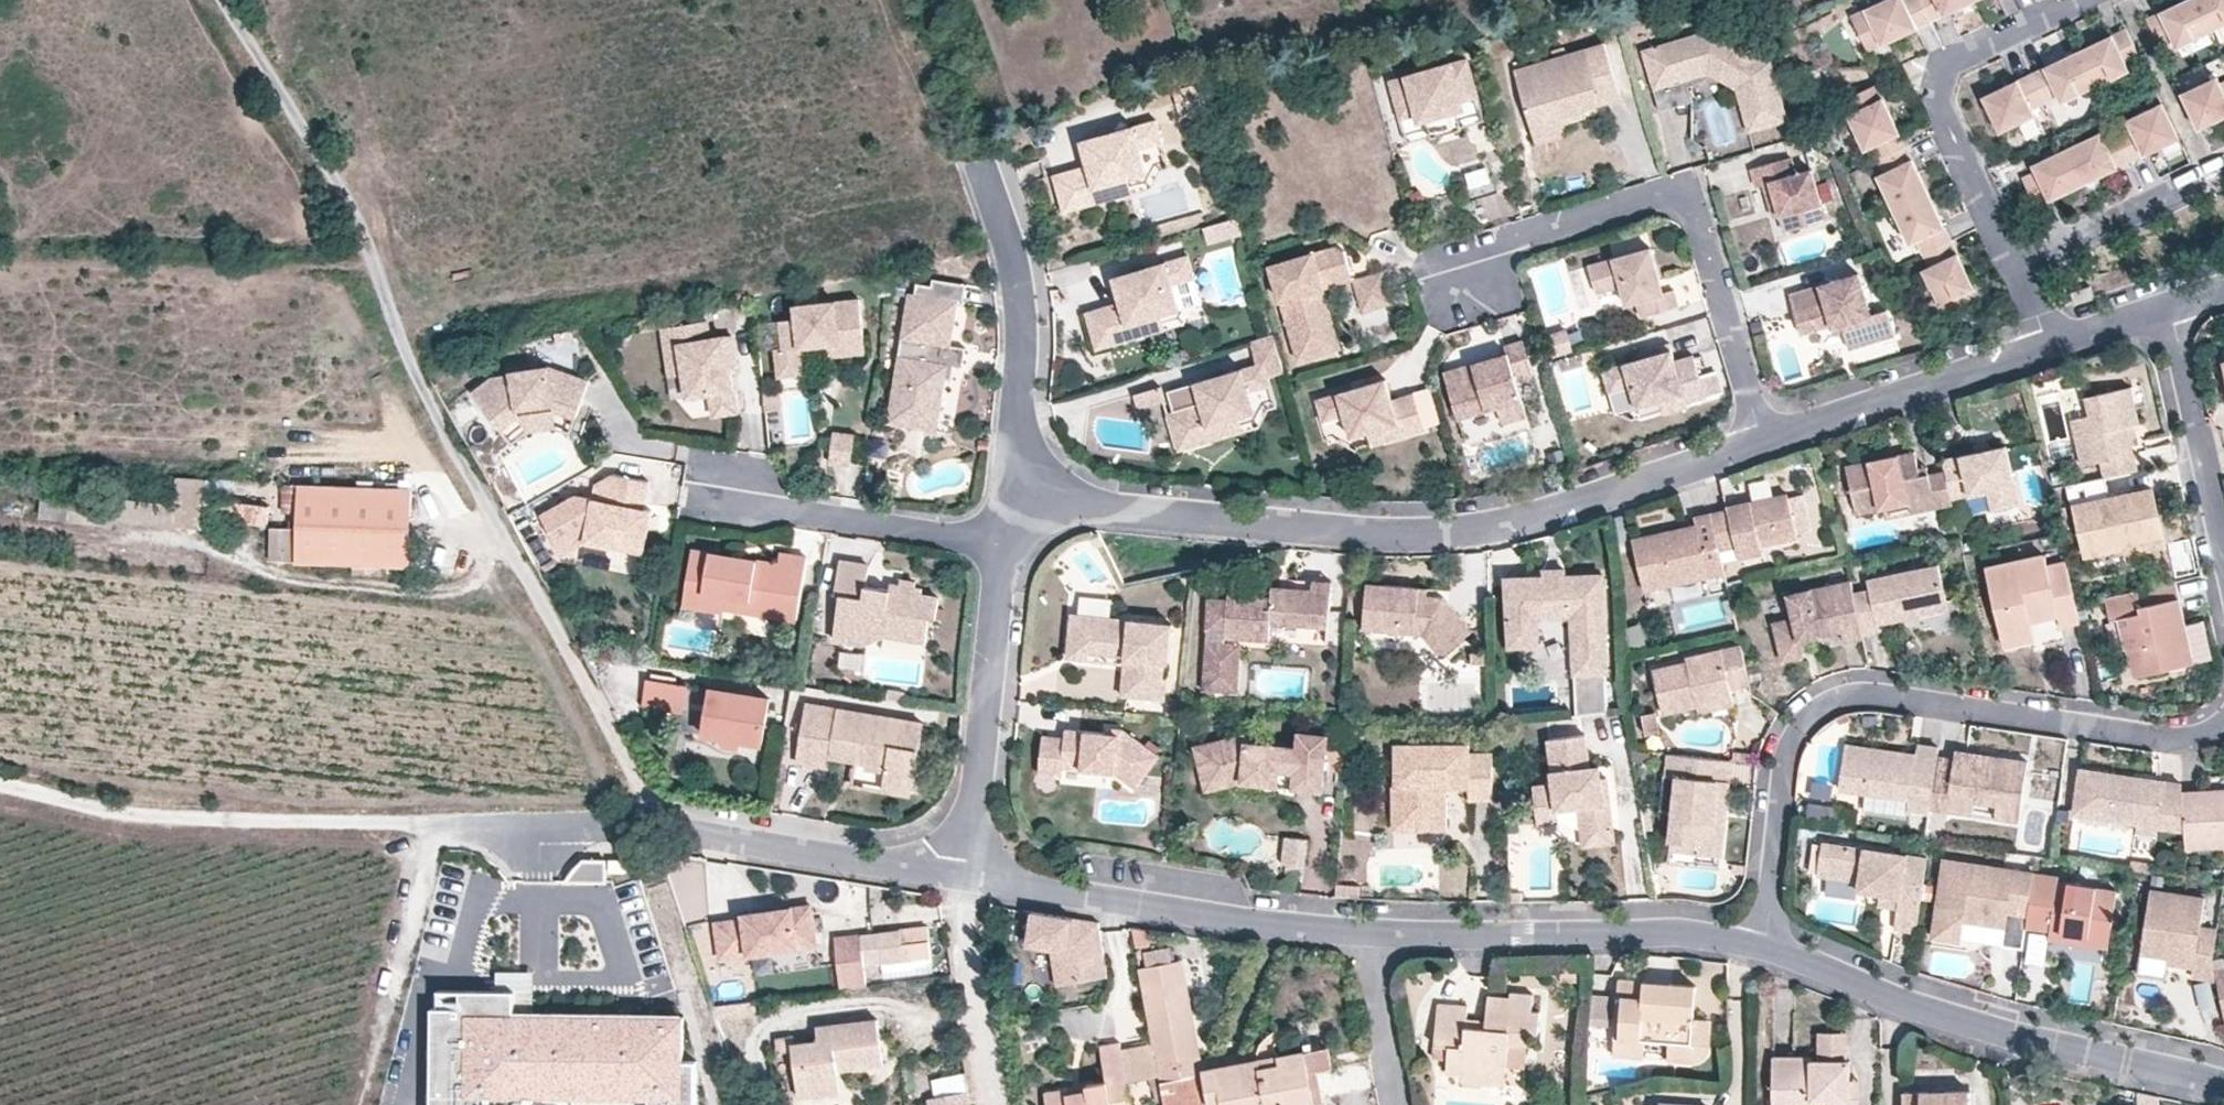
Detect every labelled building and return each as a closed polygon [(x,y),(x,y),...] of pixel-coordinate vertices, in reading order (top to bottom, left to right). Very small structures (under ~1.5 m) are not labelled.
[(1857,11),(1874,46),(1935,17),(1927,0),(1881,0),(1857,11)] [(1935,17),(1972,0),(1927,0),(1935,17)] [(2151,17),(2165,46),(2177,40),(2181,46),(2216,29),(2202,0),(2187,0),(2151,17)] [(2216,29),(2223,26),(2223,0),(2202,0),(2216,29)] [(2083,50),(2099,85),(2135,68),(2132,62),(2145,56),(2131,27),(2083,50)] [(1706,29),(1637,53),(1651,94),(1704,74),(1731,86),(1748,129),(1786,115),(1767,58),(1706,29)] [(1511,72),(1529,134),(1554,127),(1552,121),(1579,113),(1616,102),(1600,46),(1511,72)] [(2083,50),(2035,73),(2048,101),(2061,95),(2064,101),(2099,85),(2083,50)] [(1425,121),(1426,125),(1456,117),(1455,113),(1460,101),(1475,97),(1463,58),(1388,81),(1400,120),(1415,115),(1425,121)] [(2035,73),(1986,96),(2002,130),(2036,114),(2033,108),(2048,101),(2035,73)] [(2187,92),(2204,128),(2223,118),(2223,81),(2221,75),(2187,92)] [(1881,80),(1845,96),(1869,146),(1876,143),(1882,157),(1911,143),(1881,80)] [(2120,130),(2134,160),(2183,137),(2166,102),(2131,118),(2134,123),(2120,130)] [(1552,121),(1554,127),(1581,119),(1579,113),(1552,121)] [(1456,117),(1426,125),(1430,138),(1460,129),(1456,117)] [(1119,134),(1107,137),(1085,143),(1092,166),(1074,171),(1084,209),(1124,198),(1120,185),(1133,182),(1152,176),(1145,151),(1168,145),(1161,123),(1119,134)] [(1105,130),(1107,137),(1119,134),(1117,127),(1105,130)] [(1554,127),(1529,134),(1533,147),(1558,139),(1554,127)] [(2069,146),(2086,182),(2134,160),(2120,130),(2107,136),(2104,130),(2069,146)] [(1911,143),(1882,157),(1888,167),(1880,170),(1897,206),(1932,190),(1911,143)] [(1788,145),(1752,158),(1758,176),(1767,173),(1775,193),(1781,190),(1792,221),(1830,207),(1812,157),(1795,164),(1788,145)] [(2037,168),(2023,175),(2037,204),(2086,182),(2069,146),(2034,162),(2037,168)] [(1487,155),(1457,166),(1469,203),(1499,192),(1487,155)] [(1084,209),(1074,171),(1057,176),(1067,213),(1084,209)] [(1136,194),(1133,182),(1120,185),(1124,198),(1136,194)] [(1932,190),(1897,206),(1913,241),(1919,238),(1926,251),(1955,238),(1932,190)] [(1240,219),(1206,229),(1210,244),(1244,234),(1240,219)] [(1955,238),(1926,251),(1933,265),(1926,268),(1942,303),(1977,286),(1955,238)] [(1653,247),(1591,266),(1599,292),(1622,284),(1628,304),(1638,301),(1644,320),(1683,308),(1678,291),(1660,297),(1656,284),(1664,281),(1653,247)] [(1300,362),(1327,354),(1321,334),(1325,333),(1313,289),(1314,286),(1318,281),(1353,271),(1349,255),(1347,254),(1345,252),(1344,251),(1342,250),(1338,248),(1332,249),(1271,267),(1300,362)] [(1192,258),(1147,271),(1135,274),(1128,276),(1116,280),(1122,304),(1104,310),(1116,348),(1155,336),(1151,321),(1165,317),(1184,312),(1177,288),(1198,281),(1192,258)] [(1135,274),(1147,271),(1145,264),(1133,267),(1135,274)] [(1385,270),(1356,279),(1365,311),(1395,301),(1385,270)] [(1870,270),(1795,293),(1806,331),(1840,320),(1841,324),(1852,321),(1859,344),(1905,330),(1897,305),(1882,310),(1870,270)] [(1326,288),(1356,279),(1353,271),(1318,281),(1314,286),(1313,289),(1325,333),(1321,334),(1327,354),(1344,349),(1326,288)] [(936,286),(934,297),(961,301),(967,303),(969,285),(937,280),(936,286)] [(950,366),(956,367),(963,368),(966,348),(953,346),(961,301),(934,297),(936,286),(919,283),(918,295),(913,294),(913,295),(890,416),(913,419),(915,405),(942,409),(948,379),(950,366)] [(2093,283),(2074,288),(2078,300),(2096,295),(2093,283)] [(800,346),(828,343),(841,342),(841,339),(863,337),(859,299),(795,306),(796,318),(779,321),(782,345),(775,347),(779,374),(803,372),(800,346)] [(1116,348),(1104,310),(1089,314),(1099,353),(1116,348)] [(1169,331),(1165,317),(1151,321),(1155,336),(1169,331)] [(730,357),(738,356),(734,335),(712,338),(708,320),(665,327),(671,367),(684,364),(689,397),(711,392),(715,414),(739,411),(732,370),(730,357)] [(762,320),(762,342),(777,342),(778,321),(762,320)] [(1567,327),(1551,332),(1558,354),(1574,349),(1567,327)] [(841,342),(828,343),(829,356),(865,352),(863,337),(841,339),(841,342)] [(1286,374),(1275,337),(1252,344),(1259,367),(1266,365),(1270,379),(1286,374)] [(1496,369),(1493,361),(1446,376),(1460,422),(1498,409),(1504,425),(1529,416),(1517,380),(1536,374),(1525,339),(1506,346),(1509,355),(1502,358),(1506,366),(1496,369)] [(1671,341),(1651,347),(1653,353),(1642,357),(1603,368),(1610,392),(1633,385),(1639,406),(1663,398),(1667,412),(1691,405),(1689,401),(1709,395),(1694,353),(1678,359),(1671,341)] [(1653,353),(1651,347),(1640,350),(1642,357),(1653,353)] [(740,369),(738,356),(730,357),(732,370),(740,369)] [(1502,358),(1493,361),(1496,369),(1506,366),(1502,358)] [(525,413),(556,409),(575,417),(590,380),(552,364),(512,370),(513,374),(492,376),(473,393),(500,428),(518,414),(517,407),(524,407),(525,413)] [(1258,417),(1252,397),(1274,390),(1270,379),(1266,365),(1259,367),(1229,376),(1216,380),(1169,394),(1176,415),(1185,412),(1197,450),(1237,438),(1232,425),(1258,417)] [(955,380),(956,367),(950,366),(948,379),(955,380)] [(1216,380),(1229,376),(1227,370),(1214,374),(1216,380)] [(1367,386),(1356,389),(1319,401),(1325,423),(1344,417),(1351,438),(1367,433),(1376,430),(1382,444),(1427,430),(1415,394),(1394,401),(1388,379),(1367,386)] [(2111,476),(2143,468),(2135,437),(2132,425),(2139,423),(2145,421),(2136,384),(2093,395),(2097,413),(2078,418),(2089,464),(2108,459),(2111,476)] [(1166,404),(1162,389),(1145,395),(1149,409),(1166,404)] [(1149,409),(1145,395),(1136,398),(1140,411),(1149,409)] [(913,419),(890,416),(889,425),(938,431),(942,409),(915,405),(913,419)] [(556,427),(556,409),(525,413),(526,429),(556,427)] [(1182,455),(1197,450),(1185,412),(1176,415),(1170,416),(1182,455)] [(2132,425),(2135,437),(2143,436),(2139,423),(2132,425)] [(855,433),(835,431),(830,460),(851,464),(855,433)] [(2010,443),(1948,457),(1951,469),(1957,497),(1991,490),(1996,509),(2025,501),(2010,443)] [(1914,460),(1922,458),(1920,450),(1913,451),(1914,460)] [(1957,497),(1951,469),(1934,474),(1926,476),(1924,467),(1922,458),(1914,460),(1913,451),(1854,466),(1864,512),(1915,500),(1938,495),(1942,506),(1958,502),(1957,497)] [(1926,476),(1934,474),(1931,465),(1924,467),(1926,476)] [(645,508),(649,480),(614,474),(596,484),(593,501),(572,497),(537,514),(557,555),(585,541),(646,550),(652,510),(645,508)] [(410,564),(412,490),(297,487),(295,561),(410,564)] [(2097,560),(2134,552),(2171,543),(2158,489),(2084,507),(2097,560)] [(1731,508),(1716,513),(1726,555),(1742,550),(1743,555),(1768,549),(1805,539),(1793,495),(1756,505),(1757,510),(1750,512),(1745,508),(1732,512),(1731,508)] [(1917,511),(1942,506),(1938,495),(1915,500),(1917,511)] [(267,523),(268,502),(235,500),(235,522),(267,523)] [(1726,555),(1716,513),(1698,518),(1699,525),(1681,530),(1682,536),(1673,538),(1672,538),(1671,531),(1637,539),(1649,591),(1729,572),(1726,555)] [(295,561),(296,527),(271,526),(270,560),(295,561)] [(1681,530),(1671,531),(1672,538),(1673,538),(1682,536),(1681,530)] [(2171,543),(2134,552),(2137,561),(2174,552),(2171,543)] [(1768,549),(1743,555),(1745,564),(1770,557),(1768,549)] [(779,565),(693,550),(684,605),(725,612),(727,598),(749,601),(748,613),(798,621),(807,558),(780,553),(779,565)] [(2065,626),(2086,620),(2082,603),(2073,562),(2046,568),(2043,558),(1984,571),(2002,647),(2035,639),(2031,622),(2062,615),(2065,626)] [(867,593),(868,586),(871,567),(840,563),(835,594),(841,595),(836,628),(860,632),(869,645),(885,636),(886,624),(907,627),(911,640),(928,642),(932,619),(939,621),(942,599),(924,596),(924,590),(916,589),(917,582),(903,581),(902,586),(892,584),(892,589),(880,588),(879,595),(867,593)] [(1858,593),(1868,636),(1882,633),(1880,625),(1951,609),(1939,564),(1869,580),(1872,589),(1858,593)] [(1565,580),(1545,580),(1507,581),(1508,622),(1536,622),(1572,621),(1575,678),(1607,677),(1603,579),(1565,580)] [(2187,598),(2184,580),(2114,596),(2119,619),(2127,618),(2133,646),(2135,646),(2141,675),(2201,662),(2192,622),(2163,629),(2158,612),(2179,608),(2177,601),(2187,598)] [(1852,642),(1869,638),(1868,636),(1858,593),(1855,581),(1796,594),(1802,619),(1781,624),(1790,662),(1812,657),(1808,640),(1848,630),(1852,642)] [(1332,587),(1298,583),(1297,594),(1331,598),(1332,587)] [(1429,589),(1368,583),(1364,630),(1423,634),(1441,660),(1473,635),(1444,598),(1429,597),(1429,589)] [(880,588),(868,586),(867,593),(879,595),(880,588)] [(1228,602),(1209,600),(1205,631),(1206,631),(1202,668),(1226,670),(1228,646),(1223,645),(1223,640),(1268,645),(1270,627),(1305,631),(1327,633),(1331,598),(1297,594),(1272,591),(1271,601),(1229,596),(1228,602)] [(2192,622),(2187,598),(2177,601),(2179,608),(2158,612),(2163,629),(2192,622)] [(1073,614),(1070,640),(1087,642),(1086,651),(1126,656),(1126,659),(1138,661),(1137,677),(1124,675),(1121,697),(1164,702),(1167,680),(1163,680),(1165,664),(1168,664),(1173,627),(1073,614)] [(1536,622),(1508,622),(1508,649),(1537,649),(1536,622)] [(885,636),(911,640),(907,627),(886,624),(885,636)] [(860,632),(836,628),(834,641),(865,643),(867,646),(869,645),(860,632)] [(1327,633),(1305,631),(1303,647),(1325,650),(1327,633)] [(1087,642),(1070,640),(1068,659),(1125,665),(1126,659),(1126,656),(1086,651),(1087,642)] [(1736,692),(1756,687),(1747,645),(1691,659),(1692,662),(1657,671),(1669,718),(1705,709),(1704,706),(1737,697),(1736,692)] [(1226,670),(1202,668),(1199,691),(1233,695),(1239,647),(1228,646),(1226,670)] [(1126,659),(1125,665),(1124,675),(1137,677),(1138,661),(1126,659)] [(1608,712),(1607,677),(1575,678),(1576,716),(1608,712)] [(688,686),(648,679),(644,705),(684,711),(688,686)] [(711,690),(706,718),(714,718),(711,736),(724,738),(725,743),(727,745),(730,746),(733,746),(737,745),(740,743),(741,741),(761,744),(769,699),(711,690)] [(1741,710),(1737,697),(1704,706),(1705,709),(1708,718),(1741,710)] [(834,758),(862,763),(863,751),(871,752),(869,763),(868,769),(885,771),(914,775),(921,722),(810,705),(801,762),(833,767),(834,758)] [(714,718),(706,718),(702,735),(711,736),(714,718)] [(1157,759),(1119,730),(1119,735),(1105,734),(1064,729),(1063,738),(1041,735),(1036,776),(1060,778),(1061,768),(1109,772),(1135,790),(1157,759)] [(1590,778),(1589,767),(1585,733),(1549,738),(1553,782),(1534,785),(1537,813),(1559,811),(1559,807),(1568,796),(1577,794),(1579,804),(1582,829),(1612,825),(1607,776),(1601,776),(1590,778)] [(1264,785),(1278,786),(1279,782),(1325,787),(1330,738),(1302,735),(1299,749),(1249,744),(1245,734),(1195,750),(1202,773),(1217,768),(1224,789),(1244,782),(1264,785)] [(1440,785),(1447,785),(1470,785),(1470,797),(1493,797),(1492,750),(1470,750),(1470,741),(1395,742),(1396,783),(1392,784),(1393,818),(1421,817),(1421,828),(1448,827),(1447,793),(1441,793),(1440,785)] [(1911,811),(1931,814),(1932,811),(1940,757),(1941,747),(1920,745),(1920,754),(1918,761),(1900,759),(1900,751),(1849,743),(1842,790),(1912,800),(1911,811)] [(863,751),(862,763),(869,763),(871,752),(863,751)] [(1918,761),(1920,754),(1900,751),(1900,759),(1918,761)] [(1956,759),(1940,757),(1932,811),(1974,816),(1976,803),(2024,810),(2030,762),(1956,751),(1956,759)] [(1734,760),(1674,754),(1672,778),(1681,779),(1675,842),(1704,845),(1702,854),(1724,857),(1728,821),(1717,820),(1719,800),(1730,800),(1734,760)] [(1599,765),(1589,767),(1590,778),(1601,776),(1599,765)] [(1217,768),(1202,773),(1208,794),(1224,789),(1217,768)] [(2159,828),(2190,834),(2187,785),(2156,781),(2155,788),(2141,786),(2142,778),(2082,769),(2076,815),(2140,826),(2141,817),(2160,820),(2159,828)] [(911,793),(914,775),(885,771),(883,790),(911,793)] [(2155,788),(2156,781),(2142,778),(2141,786),(2155,788)] [(2191,844),(2223,842),(2223,784),(2187,785),(2190,834),(2191,844)] [(1277,796),(1278,786),(1264,785),(1262,794),(1277,796)] [(1559,807),(1579,804),(1577,794),(1568,796),(1559,807)] [(1728,821),(1730,800),(1719,800),(1717,820),(1728,821)] [(1559,811),(1537,813),(1538,822),(1560,820),(1559,811)] [(1421,817),(1393,818),(1393,828),(1421,828),(1421,817)] [(2140,826),(2159,828),(2160,820),(2141,817),(2140,826)] [(1614,840),(1612,825),(1582,829),(1584,844),(1614,840)] [(2158,836),(2159,828),(2140,826),(2139,834),(2158,836)] [(1831,872),(1834,840),(1827,838),(1822,871),(1831,872)] [(1306,841),(1284,839),(1282,867),(1286,868),(1286,876),(1299,877),(1299,875),(1300,869),(1304,869),(1306,841)] [(1899,926),(1921,928),(1932,853),(1834,840),(1831,872),(1864,877),(1863,886),(1884,889),(1903,892),(1902,904),(1899,926)] [(1704,845),(1675,842),(1674,852),(1702,854),(1704,845)] [(2013,905),(2032,907),(2038,869),(1949,856),(1938,935),(1958,938),(1961,914),(1962,907),(1969,907),(1968,914),(2011,920),(2013,905)] [(2032,907),(2029,925),(2049,928),(2051,905),(2057,907),(2054,929),(2053,938),(2071,941),(2072,931),(2114,937),(2121,887),(2062,878),(2062,872),(2038,869),(2032,907)] [(2217,955),(2222,924),(2206,922),(2209,895),(2153,887),(2145,952),(2171,955),(2199,958),(2199,965),(2198,975),(2219,977),(2218,969),(2217,955)] [(1882,902),(1902,904),(1903,892),(1884,889),(1882,902)] [(2051,905),(2049,928),(2054,929),(2057,907),(2051,905)] [(816,946),(811,907),(744,916),(744,921),(716,925),(720,960),(816,946)] [(1109,976),(1101,923),(1034,912),(1029,944),(1054,948),(1059,984),(1109,976)] [(928,926),(835,939),(842,990),(868,987),(865,965),(883,963),(932,956),(928,926)] [(1151,932),(1134,929),(1137,947),(1151,947),(1151,932)] [(2029,930),(2026,961),(2045,963),(2048,932),(2029,930)] [(2113,947),(2114,937),(2072,931),(2071,941),(2113,947)] [(2199,958),(2171,955),(2170,962),(2199,965),(2199,958)] [(932,956),(883,963),(885,977),(934,970),(932,956)] [(1176,962),(1202,1104),(1211,1104),(1205,1070),(1204,1061),(1186,961),(1176,962)] [(1166,1104),(1202,1104),(1176,962),(1141,969),(1155,1044),(1160,1075),(1166,1104)] [(2195,983),(2200,1007),(2215,1004),(2210,980),(2195,983)] [(1625,981),(1624,998),(1644,999),(1645,982),(1625,981)] [(1644,999),(1624,998),(1620,1038),(1667,1041),(1666,1059),(1695,1061),(1700,1059),(1704,1055),(1706,1049),(1708,1042),(1709,1034),(1710,1020),(1695,1020),(1697,986),(1645,982),(1644,999)] [(1510,1031),(1531,1032),(1540,1034),(1541,1011),(1533,1011),(1535,994),(1514,992),(1514,997),(1490,995),(1489,1022),(1488,1030),(1467,1028),(1468,1020),(1469,1006),(1441,1004),(1437,1059),(1451,1060),(1449,1074),(1465,1076),(1485,1077),(1484,1085),(1507,1087),(1508,1068),(1510,1031)] [(435,1012),(435,1104),(699,1104),(699,1065),(686,1065),(687,1021),(518,1020),(518,997),(441,996),(441,1012),(435,1012)] [(1624,998),(1591,996),(1588,1035),(1614,1038),(1620,1038),(1624,998)] [(754,1003),(712,1009),(717,1022),(756,1016),(754,1003)] [(1488,1030),(1489,1022),(1468,1020),(1467,1028),(1488,1030)] [(835,1042),(820,1044),(791,1048),(799,1102),(841,1096),(838,1074),(884,1067),(877,1022),(832,1029),(835,1042)] [(818,1031),(820,1044),(835,1042),(832,1029),(818,1031)] [(1529,1070),(1531,1032),(1510,1031),(1508,1068),(1529,1070)] [(1846,1061),(1846,1031),(1821,1031),(1822,1061),(1846,1061)] [(775,1068),(790,1068),(791,1035),(776,1035),(775,1068)] [(1620,1038),(1614,1038),(1613,1057),(1666,1059),(1667,1041),(1620,1038)] [(1125,1050),(1123,1042),(1103,1046),(1109,1081),(1088,1085),(1089,1090),(1068,1094),(1067,1088),(1047,1092),(1050,1104),(1134,1104),(1130,1081),(1125,1050)] [(1160,1075),(1155,1044),(1125,1050),(1130,1081),(1160,1075)] [(1332,1047),(1309,1051),(1318,1103),(1328,1101),(1321,1070),(1336,1067),(1332,1047)] [(1318,1103),(1309,1051),(1261,1060),(1212,1069),(1205,1070),(1211,1104),(1319,1104),(1318,1103)] [(1851,1061),(1846,1061),(1822,1061),(1811,1061),(1812,1057),(1774,1058),(1774,1104),(1807,1104),(1812,1104),(1812,1102),(1829,1102),(1829,1104),(1860,1104),(1860,1099),(1852,1099),(1852,1080),(1851,1061)] [(1465,1084),(1484,1085),(1485,1077),(1465,1076),(1465,1084)] [(1859,1080),(1852,1080),(1852,1099),(1860,1099),(1859,1080)] [(1089,1090),(1088,1085),(1067,1088),(1068,1094),(1089,1090)] [(968,1090),(929,1096),(930,1104),(971,1104),(968,1090)] [(1906,1094),(1906,1104),(1960,1104),(1960,1103),(1972,1103),(1972,1092),(1906,1094)]
